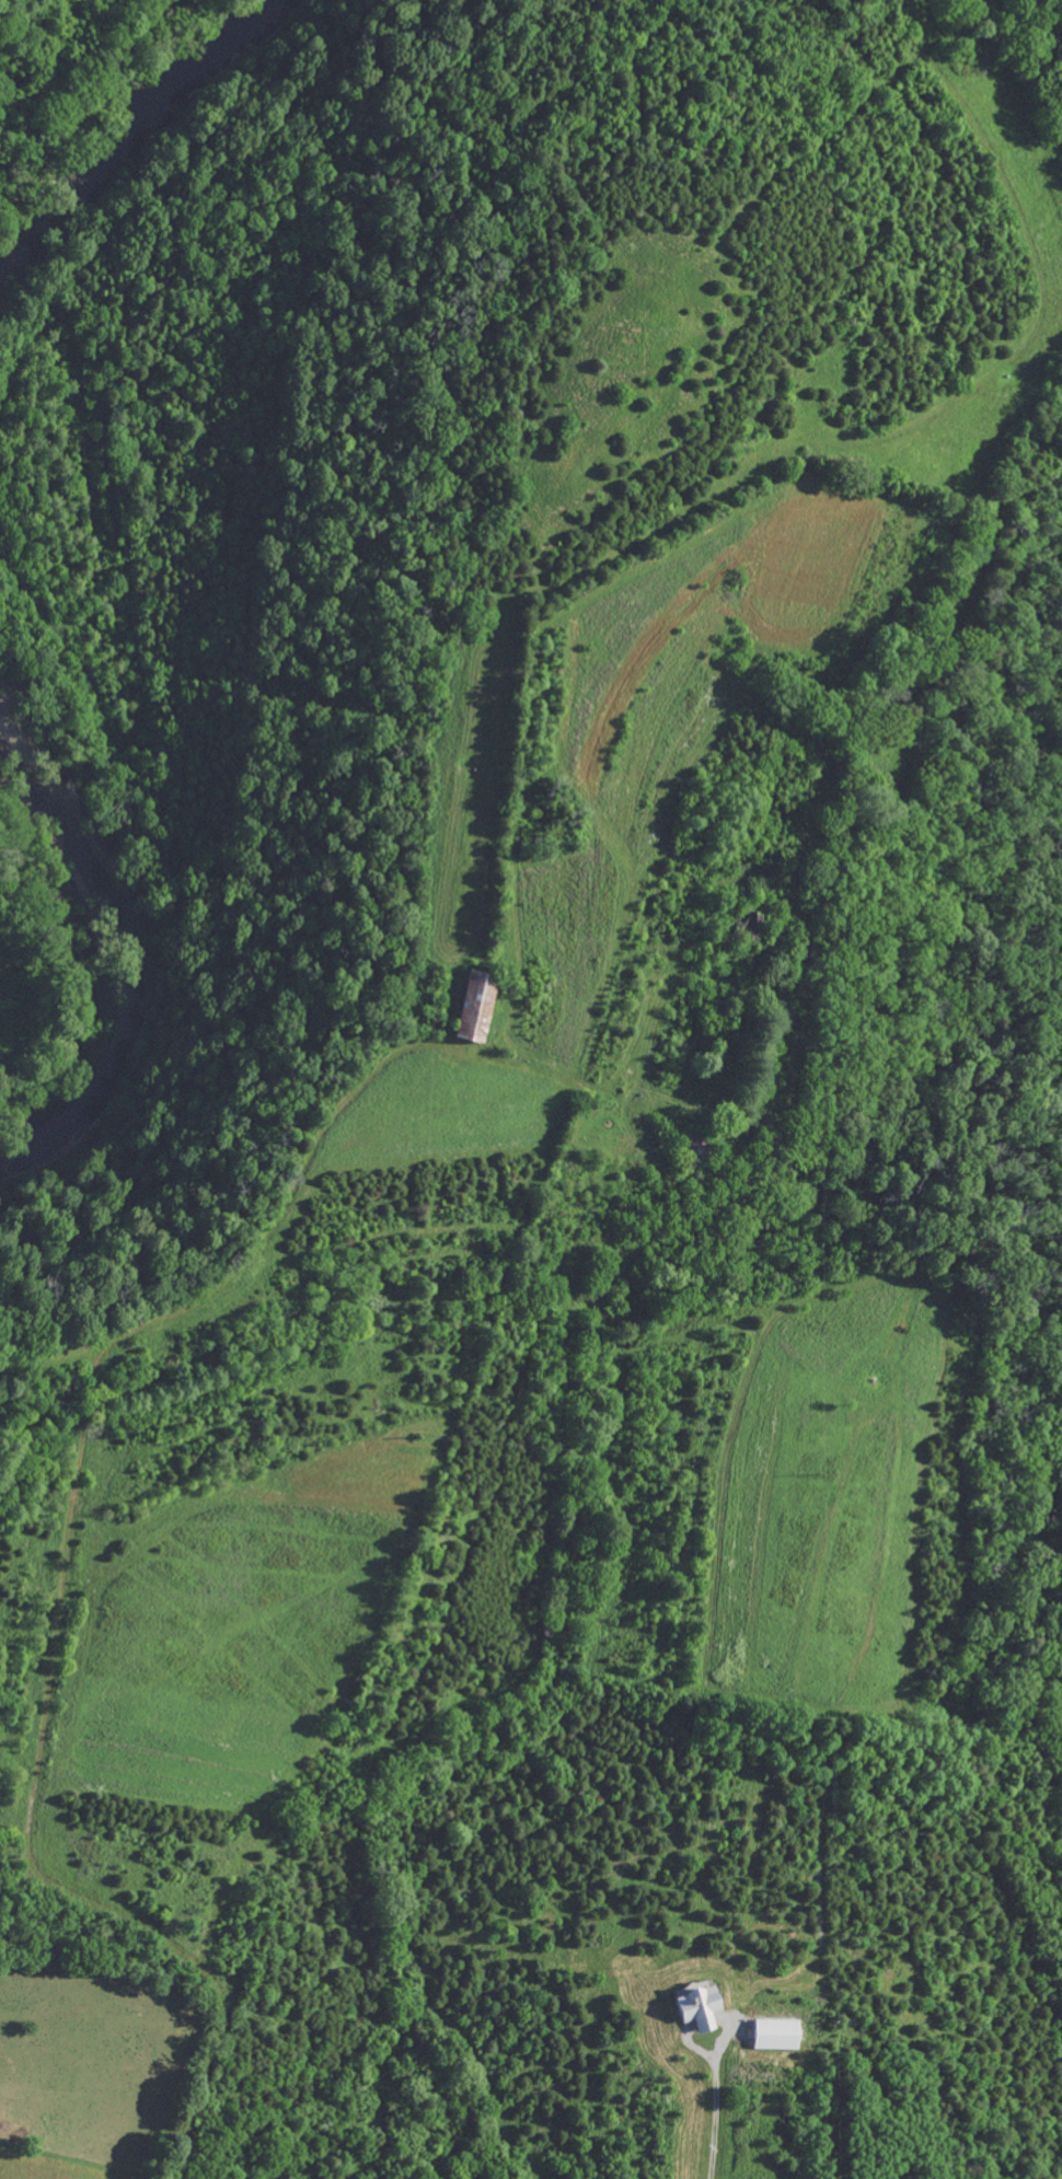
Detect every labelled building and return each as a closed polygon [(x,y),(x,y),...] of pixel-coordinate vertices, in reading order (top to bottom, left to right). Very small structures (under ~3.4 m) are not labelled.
[(489,1044),(501,977),(473,972),(461,1039),(489,1044)] [(700,2034),(719,2029),(714,2013),(727,2009),(719,1985),(675,1999),(683,2024),(696,2020),(700,2034)] [(801,2050),(802,2020),(758,2020),(757,2050),(801,2050)]
